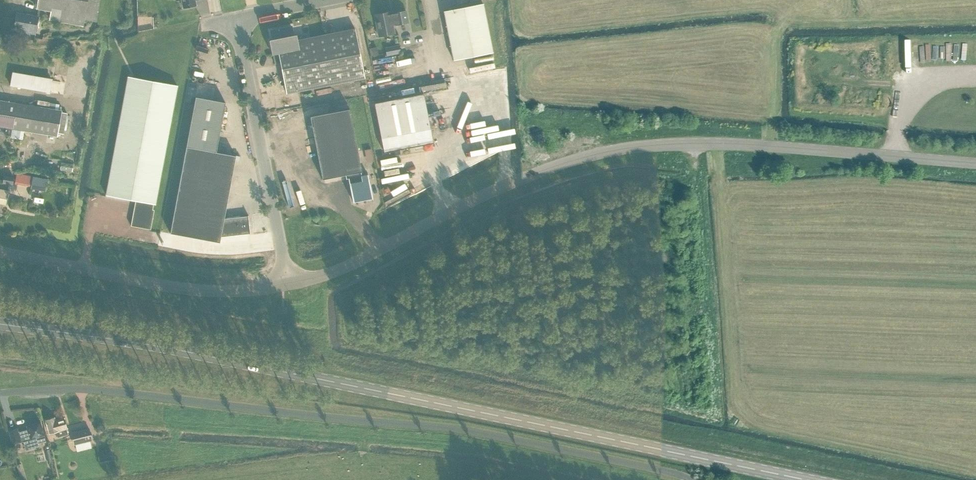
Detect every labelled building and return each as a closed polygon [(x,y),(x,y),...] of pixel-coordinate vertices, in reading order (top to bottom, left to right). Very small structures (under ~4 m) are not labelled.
[(37,9),(50,11),(49,20),(83,26),(88,0),(38,0),(37,9)] [(183,8),(196,5),(195,0),(197,0),(182,0),(183,8)] [(453,60),(493,53),(483,4),(444,11),(453,60)] [(394,33),(393,26),(393,25),(395,25),(408,23),(406,11),(393,13),(393,14),(391,14),(390,12),(375,15),(379,36),(394,33)] [(35,34),(38,17),(17,13),(14,28),(28,30),(28,32),(35,34)] [(273,40),(270,41),(272,50),(278,49),(286,93),(365,78),(355,29),(297,40),(296,36),(293,36),(291,26),(271,31),(273,40)] [(926,60),(938,59),(937,43),(925,43),(926,60)] [(401,53),(399,44),(385,47),(387,56),(401,53)] [(10,86),(51,93),(53,79),(13,72),(10,86)] [(156,204),(160,179),(178,86),(128,77),(106,195),(136,201),(131,226),(151,230),(154,210),(153,210),(154,204),(156,204)] [(433,143),(424,94),(374,103),(384,152),(433,143)] [(224,219),(232,179),(236,156),(216,152),(225,102),(196,97),(170,233),(220,243),(221,237),(250,234),(251,234),(248,215),(248,216),(224,219)] [(63,134),(67,113),(61,112),(61,110),(0,100),(0,134),(11,136),(11,137),(23,139),(24,131),(57,136),(57,133),(63,134)] [(498,131),(491,133),(489,120),(499,118),(497,107),(479,111),(480,115),(470,117),(471,123),(474,123),(478,142),(500,137),(498,131)] [(350,109),(310,117),(322,179),(348,175),(353,202),(373,198),(368,175),(362,176),(361,172),(362,172),(350,109)] [(33,182),(34,176),(17,173),(15,184),(32,186),(33,182)] [(12,184),(13,179),(14,177),(4,176),(3,183),(12,184)] [(46,191),(48,179),(34,176),(33,182),(32,186),(32,189),(46,191)] [(9,191),(0,189),(0,198),(7,199),(9,191)] [(55,421),(54,417),(45,420),(50,434),(56,432),(57,437),(68,434),(66,429),(67,428),(64,418),(55,421)] [(44,435),(40,421),(26,425),(28,430),(18,432),(17,428),(9,431),(13,444),(22,442),(21,441),(30,439),(35,438),(37,443),(46,440),(44,435)] [(74,445),(92,440),(89,428),(71,432),(74,445)] [(112,448),(99,450),(100,460),(113,458),(112,448)]
